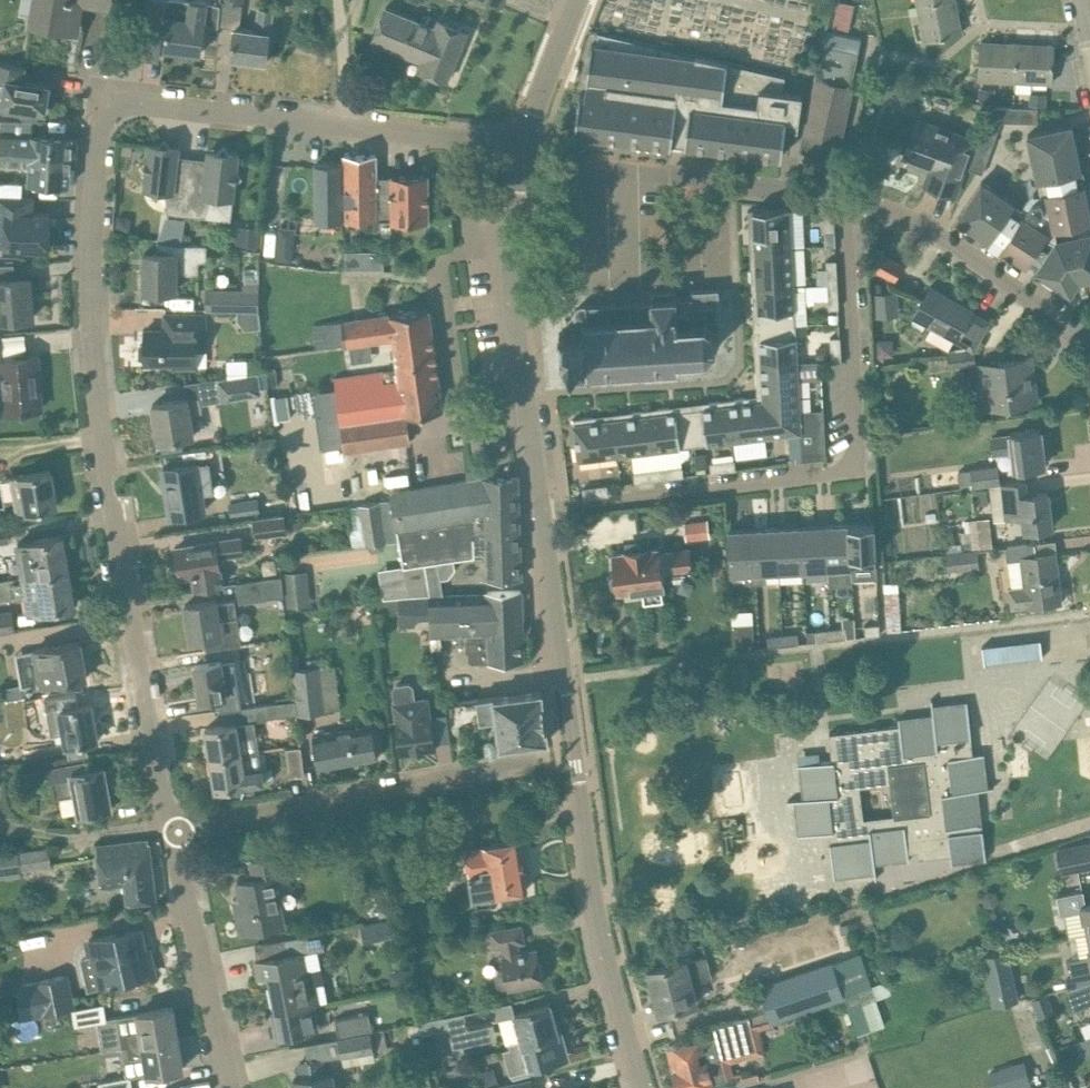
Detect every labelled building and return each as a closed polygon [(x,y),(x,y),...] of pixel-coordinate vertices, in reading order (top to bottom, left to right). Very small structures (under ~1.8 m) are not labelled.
[(32,24),(70,31),(75,0),(36,0),(32,24)] [(194,0),(165,0),(164,15),(169,15),(165,48),(201,52),(205,23),(218,24),(221,3),(194,0)] [(830,22),(848,27),(855,2),(851,0),(837,0),(830,22)] [(956,0),(937,0),(918,4),(925,39),(962,31),(956,0)] [(386,6),(373,40),(422,59),(418,68),(448,79),(468,30),(439,18),(436,26),(386,6)] [(273,8),(260,7),(259,7),(257,28),(235,26),(231,56),(267,60),(273,8)] [(785,76),(598,31),(597,43),(592,43),(585,93),(581,92),(575,131),(672,144),(672,140),(782,155),(787,116),(798,118),(797,127),(798,127),(803,93),(783,90),(785,76)] [(979,78),(1016,80),(1017,42),(981,40),(979,78)] [(1017,42),(1016,80),(1052,82),(1054,44),(1017,42)] [(821,60),(802,147),(837,155),(852,85),(859,52),(825,44),(821,60)] [(3,109),(23,112),(24,108),(40,110),(46,111),(49,83),(23,79),(25,65),(3,62),(0,61),(0,109),(3,109)] [(1001,121),(1037,121),(1037,107),(991,106),(969,167),(983,173),(1001,121)] [(30,164),(29,182),(48,183),(70,184),(73,135),(51,134),(14,132),(15,118),(1,118),(0,118),(0,162),(30,164)] [(926,183),(952,192),(954,193),(974,141),(918,119),(903,157),(907,158),(908,154),(933,163),(926,183)] [(1089,276),(1089,210),(1084,183),(1078,184),(1075,171),(1081,170),(1075,139),(1069,140),(1065,126),(1028,134),(1038,180),(1047,178),(1050,190),(1047,191),(1048,199),(1032,201),(1021,217),(1010,210),(1016,202),(982,180),(961,213),(974,221),(970,226),(991,239),(995,234),(1006,241),(1002,246),(1045,274),(1048,269),(1059,276),(1055,281),(1071,291),(1079,279),(1089,276)] [(148,159),(141,164),(146,171),(144,187),(166,189),(168,212),(186,214),(193,159),(178,158),(180,146),(171,145),(165,138),(159,144),(149,143),(148,159)] [(122,144),(122,153),(132,154),(133,145),(122,144)] [(208,161),(193,159),(186,214),(231,220),(236,181),(243,176),(237,169),(239,153),(230,152),(225,145),(218,151),(209,150),(208,159),(208,161)] [(346,218),(376,218),(377,175),(377,152),(375,152),(375,154),(345,154),(345,163),(346,218)] [(346,218),(345,163),(316,163),(316,209),(316,219),(346,218)] [(377,175),(376,218),(393,218),(393,220),(429,220),(428,174),(377,175)] [(33,195),(0,193),(0,246),(7,246),(6,252),(25,253),(26,247),(48,249),(50,213),(32,212),(33,195)] [(756,249),(792,247),(790,207),(748,209),(749,229),(755,229),(756,249)] [(834,213),(824,212),(825,230),(835,230),(834,213)] [(207,258),(207,244),(180,244),(158,240),(158,252),(144,252),(144,272),(140,272),(140,285),(144,285),(144,289),(179,289),(179,273),(199,273),(199,261),(207,258)] [(277,242),(275,259),(292,260),(294,250),(286,243),(277,242)] [(382,248),(347,247),(347,265),(381,265),(382,248)] [(794,286),(792,247),(756,249),(757,268),(751,268),(752,287),(794,286)] [(883,252),(875,267),(895,278),(903,264),(883,252)] [(828,283),(838,283),(836,259),(827,259),(828,283)] [(0,264),(0,318),(34,316),(31,277),(7,279),(6,264),(0,264)] [(238,310),(259,310),(259,282),(243,282),(243,288),(206,288),(206,310),(238,310)] [(839,307),(838,283),(828,283),(829,308),(839,307)] [(805,285),(794,286),(752,287),(753,306),(759,306),(760,325),(796,324),(795,310),(807,310),(805,285)] [(930,285),(914,315),(974,348),(989,320),(972,311),(973,309),(930,285)] [(721,318),(719,287),(690,289),(691,295),(677,296),(677,290),(652,291),(652,299),(580,304),(576,308),(574,313),(576,318),(580,322),(586,322),(586,330),(559,332),(561,360),(588,358),(588,367),(586,370),(588,372),(590,369),(634,366),(634,370),(659,368),(659,365),(678,364),(678,367),(682,367),(682,363),(682,354),(694,354),(695,357),(698,357),(698,354),(706,353),(708,356),(711,355),(709,352),(716,344),(719,345),(720,342),(717,341),(716,331),(720,329),(718,326),(715,328),(707,322),(708,319),(721,318)] [(897,291),(873,293),(875,316),(899,314),(897,291)] [(318,348),(394,338),(433,332),(430,307),(314,323),(318,348)] [(259,310),(238,310),(237,319),(245,329),(260,327),(260,326),(261,326),(259,310)] [(208,314),(188,313),(166,313),(165,329),(145,328),(145,342),(140,344),(140,357),(145,358),(145,362),(175,362),(175,365),(197,366),(197,350),(207,350),(208,314)] [(798,363),(796,324),(760,325),(761,345),(755,345),(756,364),(798,363)] [(444,408),(433,332),(394,338),(400,379),(386,381),(385,371),(335,378),(345,449),(410,440),(407,414),(444,408)] [(0,335),(0,385),(5,385),(7,410),(22,409),(23,411),(27,411),(27,409),(40,408),(37,377),(40,377),(38,355),(3,358),(1,335),(0,335)] [(842,360),(840,336),(830,336),(832,360),(842,360)] [(974,348),(948,352),(948,353),(926,356),(926,358),(916,359),(917,367),(927,366),(928,370),(976,363),(974,348)] [(981,362),(983,381),(986,405),(986,406),(1037,400),(1031,356),(981,362)] [(764,400),(801,431),(798,363),(756,364),(757,383),(763,383),(764,400)] [(267,370),(219,377),(221,400),(262,393),(261,386),(269,385),(267,370)] [(332,389),(294,391),(295,415),(333,414),(332,389)] [(287,394),(274,396),(278,418),(291,416),(287,394)] [(200,395),(175,399),(153,403),(159,440),(195,434),(191,412),(203,410),(200,395)] [(789,433),(801,431),(764,400),(747,402),(746,396),(727,398),(732,440),(789,433)] [(709,407),(690,409),(694,445),(732,440),(727,398),(708,401),(709,407)] [(694,445),(690,409),(670,411),(670,406),(651,408),(656,450),(694,445)] [(656,450),(651,408),(632,410),(633,416),(613,419),(618,454),(656,450)] [(579,459),(618,454),(613,419),(594,421),(593,415),(573,418),(579,459)] [(1045,464),(1040,428),(1012,432),(1012,435),(992,438),(993,453),(1014,450),(1016,467),(1045,464)] [(801,431),(789,433),(790,456),(796,455),(796,461),(797,461),(803,460),(801,431)] [(712,472),(736,468),(735,459),(710,462),(712,472)] [(198,461),(164,467),(167,488),(170,487),(174,514),(171,514),(171,515),(187,513),(187,514),(192,514),(192,512),(206,510),(203,491),(215,489),(211,461),(198,463),(198,461)] [(972,487),(975,486),(987,485),(1000,483),(998,463),(970,467),(972,487)] [(658,468),(660,478),(684,475),(682,465),(658,468)] [(52,468),(30,472),(22,473),(28,509),(58,504),(52,468)] [(660,478),(658,468),(634,471),(636,481),(660,478)] [(489,470),(473,470),(467,470),(467,479),(433,484),(433,485),(393,491),(394,497),(399,537),(403,565),(403,566),(425,563),(475,556),(475,552),(486,551),(487,577),(522,576),(519,476),(489,477),(489,470)] [(1026,480),(1000,483),(1004,519),(1024,517),(1026,529),(1052,526),(1048,491),(1028,493),(1026,480)] [(608,493),(607,485),(607,484),(583,487),(584,496),(608,493)] [(989,503),(987,485),(975,486),(977,504),(989,503)] [(394,497),(380,499),(386,539),(399,537),(394,497)] [(261,513),(258,498),(232,503),(235,518),(261,513)] [(380,499),(360,502),(366,542),(386,539),(380,499)] [(283,514),(255,518),(257,534),(286,530),(283,514)] [(991,544),(990,517),(962,518),(963,545),(991,544)] [(685,523),(687,538),(709,535),(707,520),(685,523)] [(874,521),(850,522),(852,566),(877,564),(874,521)] [(828,567),(852,566),(850,522),(826,524),(828,567)] [(0,525),(0,542),(10,540),(7,524),(0,525)] [(804,568),(828,567),(826,524),(802,525),(804,568)] [(780,569),(804,568),(802,525),(778,526),(780,569)] [(780,569),(778,526),(754,527),(756,582),(767,582),(766,570),(780,569)] [(756,582),(754,527),(729,529),(731,572),(746,571),(746,583),(756,582)] [(63,534),(16,542),(22,575),(69,568),(63,534)] [(240,536),(198,542),(176,546),(181,577),(193,575),(195,588),(224,583),(219,555),(243,551),(240,536)] [(1034,542),(1012,545),(1008,546),(1010,559),(1022,557),(1026,586),(1010,588),(1012,606),(1028,604),(1028,605),(1061,600),(1055,551),(1036,553),(1034,542)] [(693,566),(690,547),(659,551),(659,547),(651,548),(651,547),(625,550),(626,551),(614,553),(617,572),(614,572),(610,577),(611,585),(616,589),(619,589),(619,590),(643,587),(645,601),(664,598),(662,584),(664,584),(662,570),(693,566)] [(979,567),(978,549),(947,552),(948,570),(979,567)] [(403,565),(380,568),(384,597),(406,595),(430,594),(425,563),(403,566),(403,565)] [(0,580),(0,599),(25,594),(28,611),(30,611),(75,603),(74,601),(78,600),(76,586),(72,587),(69,568),(22,575),(22,576),(0,580)] [(283,570),(286,605),(311,603),(308,568),(283,570)] [(857,575),(858,586),(875,585),(874,574),(857,575)] [(285,594),(281,575),(237,583),(240,601),(285,594)] [(901,629),(899,590),(898,582),(885,583),(888,630),(901,629)] [(487,591),(430,594),(431,633),(489,631),(489,636),(466,637),(466,650),(469,650),(469,659),(472,662),(524,659),(521,589),(486,590),(487,591)] [(217,599),(208,600),(186,604),(191,638),(205,636),(207,649),(242,643),(235,599),(217,602),(217,599)] [(12,610),(0,612),(0,632),(15,629),(12,610)] [(753,621),(733,623),(735,649),(755,648),(753,621)] [(865,624),(866,635),(880,633),(879,623),(865,624)] [(846,626),(831,628),(832,639),(847,637),(846,626)] [(832,639),(831,628),(816,630),(817,640),(832,639)] [(783,634),(784,644),(799,642),(798,632),(783,634)] [(784,644),(783,634),(768,635),(769,646),(784,644)] [(1041,638),(998,643),(1000,661),(1043,656),(1041,638)] [(49,646),(35,648),(41,685),(48,683),(50,695),(84,691),(81,678),(87,677),(81,640),(59,644),(49,646)] [(1000,661),(998,643),(983,645),(985,663),(1000,661)] [(220,660),(218,660),(196,664),(201,697),(240,691),(235,661),(221,663),(220,660)] [(293,668),(298,713),(326,710),(321,664),(293,668)] [(396,684),(393,688),(395,702),(394,702),(396,720),(395,720),(400,753),(413,751),(414,752),(423,751),(423,750),(436,748),(431,715),(428,697),(415,699),(413,685),(409,682),(396,684)] [(497,720),(552,713),(549,691),(544,692),(543,688),(456,700),(459,723),(483,720),(483,718),(496,716),(497,720)] [(295,697),(267,702),(269,716),(297,712),(295,697)] [(932,704),(933,712),(899,717),(899,724),(830,732),(833,759),(798,763),(802,798),(794,799),(798,834),(829,831),(834,877),(876,872),(875,864),(909,860),(908,851),(918,850),(918,857),(950,854),(951,862),(986,858),(978,789),(989,788),(985,752),(961,755),(960,746),(973,744),(967,699),(932,704)] [(92,702),(70,706),(47,711),(52,734),(65,732),(67,745),(99,739),(92,702)] [(211,758),(242,752),(239,734),(257,731),(254,719),(269,716),(267,702),(234,708),(236,722),(206,727),(211,758)] [(555,734),(552,713),(497,720),(500,745),(550,738),(549,735),(555,734)] [(379,756),(375,734),(373,723),(313,734),(319,767),(379,756)] [(305,774),(301,746),(287,747),(290,776),(305,774)] [(260,750),(242,752),(211,758),(216,788),(265,780),(260,750)] [(104,765),(87,768),(86,761),(48,768),(50,779),(57,777),(60,797),(77,794),(80,813),(111,807),(104,765)] [(149,838),(127,841),(97,844),(103,886),(125,883),(127,900),(156,897),(149,838)] [(484,845),(466,848),(474,896),(476,896),(477,905),(493,903),(492,894),(528,888),(520,838),(484,844),(484,845)] [(1058,848),(1062,870),(1089,865),(1089,842),(1058,848)] [(49,848),(18,852),(20,869),(52,865),(49,848)] [(0,854),(0,877),(21,874),(20,869),(18,852),(0,854)] [(286,879),(285,875),(281,853),(252,858),(256,876),(238,879),(248,932),(284,925),(275,881),(286,879)] [(1087,932),(1089,931),(1089,902),(1086,903),(1083,890),(1057,895),(1060,914),(1082,909),(1087,932)] [(361,925),(364,942),(397,935),(393,919),(361,925)] [(521,925),(500,929),(492,931),(495,946),(503,945),(504,953),(502,953),(505,967),(498,969),(495,972),(497,984),(501,987),(509,985),(509,987),(543,980),(537,947),(520,951),(518,942),(525,940),(521,925)] [(149,974),(139,928),(89,939),(99,986),(111,983),(112,984),(117,983),(116,982),(149,974)] [(272,1011),(313,1003),(303,952),(326,948),(323,931),(255,944),(258,959),(255,960),(259,977),(270,975),(277,1010),(272,1010),(272,1011)] [(994,1005),(1016,1000),(1005,950),(982,955),(994,1005)] [(849,992),(870,986),(860,953),(835,961),(836,963),(759,986),(769,1019),(845,996),(849,992)] [(686,959),(649,969),(660,1011),(697,1001),(692,982),(712,976),(707,955),(686,960),(686,959)] [(1069,959),(1072,974),(1089,970),(1089,955),(1069,959)] [(69,973),(21,983),(20,1017),(76,1005),(69,973)] [(1067,991),(1075,1010),(1089,1004),(1089,983),(1067,991)] [(849,992),(845,996),(850,1012),(843,1014),(848,1032),(856,1029),(857,1032),(882,1025),(870,986),(849,992)] [(104,1002),(73,1007),(76,1024),(107,1019),(104,1002)] [(313,1003),(272,1011),(277,1036),(318,1028),(313,1003)] [(550,1003),(529,1009),(514,1013),(514,1015),(507,1017),(504,1022),(507,1035),(514,1037),(515,1041),(509,1042),(511,1047),(504,1049),(511,1074),(512,1074),(513,1078),(540,1070),(539,1066),(555,1062),(553,1054),(561,1051),(557,1034),(559,1034),(550,1003)] [(173,1006),(118,1015),(120,1030),(125,1029),(128,1045),(179,1036),(173,1006)] [(488,1006),(466,1011),(469,1023),(470,1028),(492,1023),(488,1006)] [(466,1011),(421,1021),(423,1034),(469,1023),(466,1011)] [(336,1018),(339,1037),(373,1030),(369,1012),(336,1018)] [(669,1045),(675,1069),(673,1069),(677,1084),(679,1087),(687,1087),(701,1084),(727,1077),(727,1075),(722,1056),(757,1047),(751,1023),(749,1015),(713,1024),(717,1036),(703,1040),(702,1036),(669,1045)] [(373,1030),(339,1037),(342,1056),(388,1048),(384,1028),(373,1030)] [(179,1036),(128,1045),(131,1060),(125,1061),(128,1076),(131,1076),(184,1067),(179,1036)] [(319,1059),(300,1061),(303,1077),(294,1078),(295,1087),(336,1087),(334,1072),(321,1074),(319,1059)] [(988,1072),(994,1087),(1008,1087),(1030,1081),(1025,1066),(1015,1070),(1013,1064),(988,1072)] [(100,1080),(102,1087),(133,1087),(131,1076),(128,1076),(100,1080)] [(487,1087),(488,1087),(537,1087),(535,1077),(487,1087)] [(1029,1087),(1061,1087),(1059,1079),(1029,1087)]
